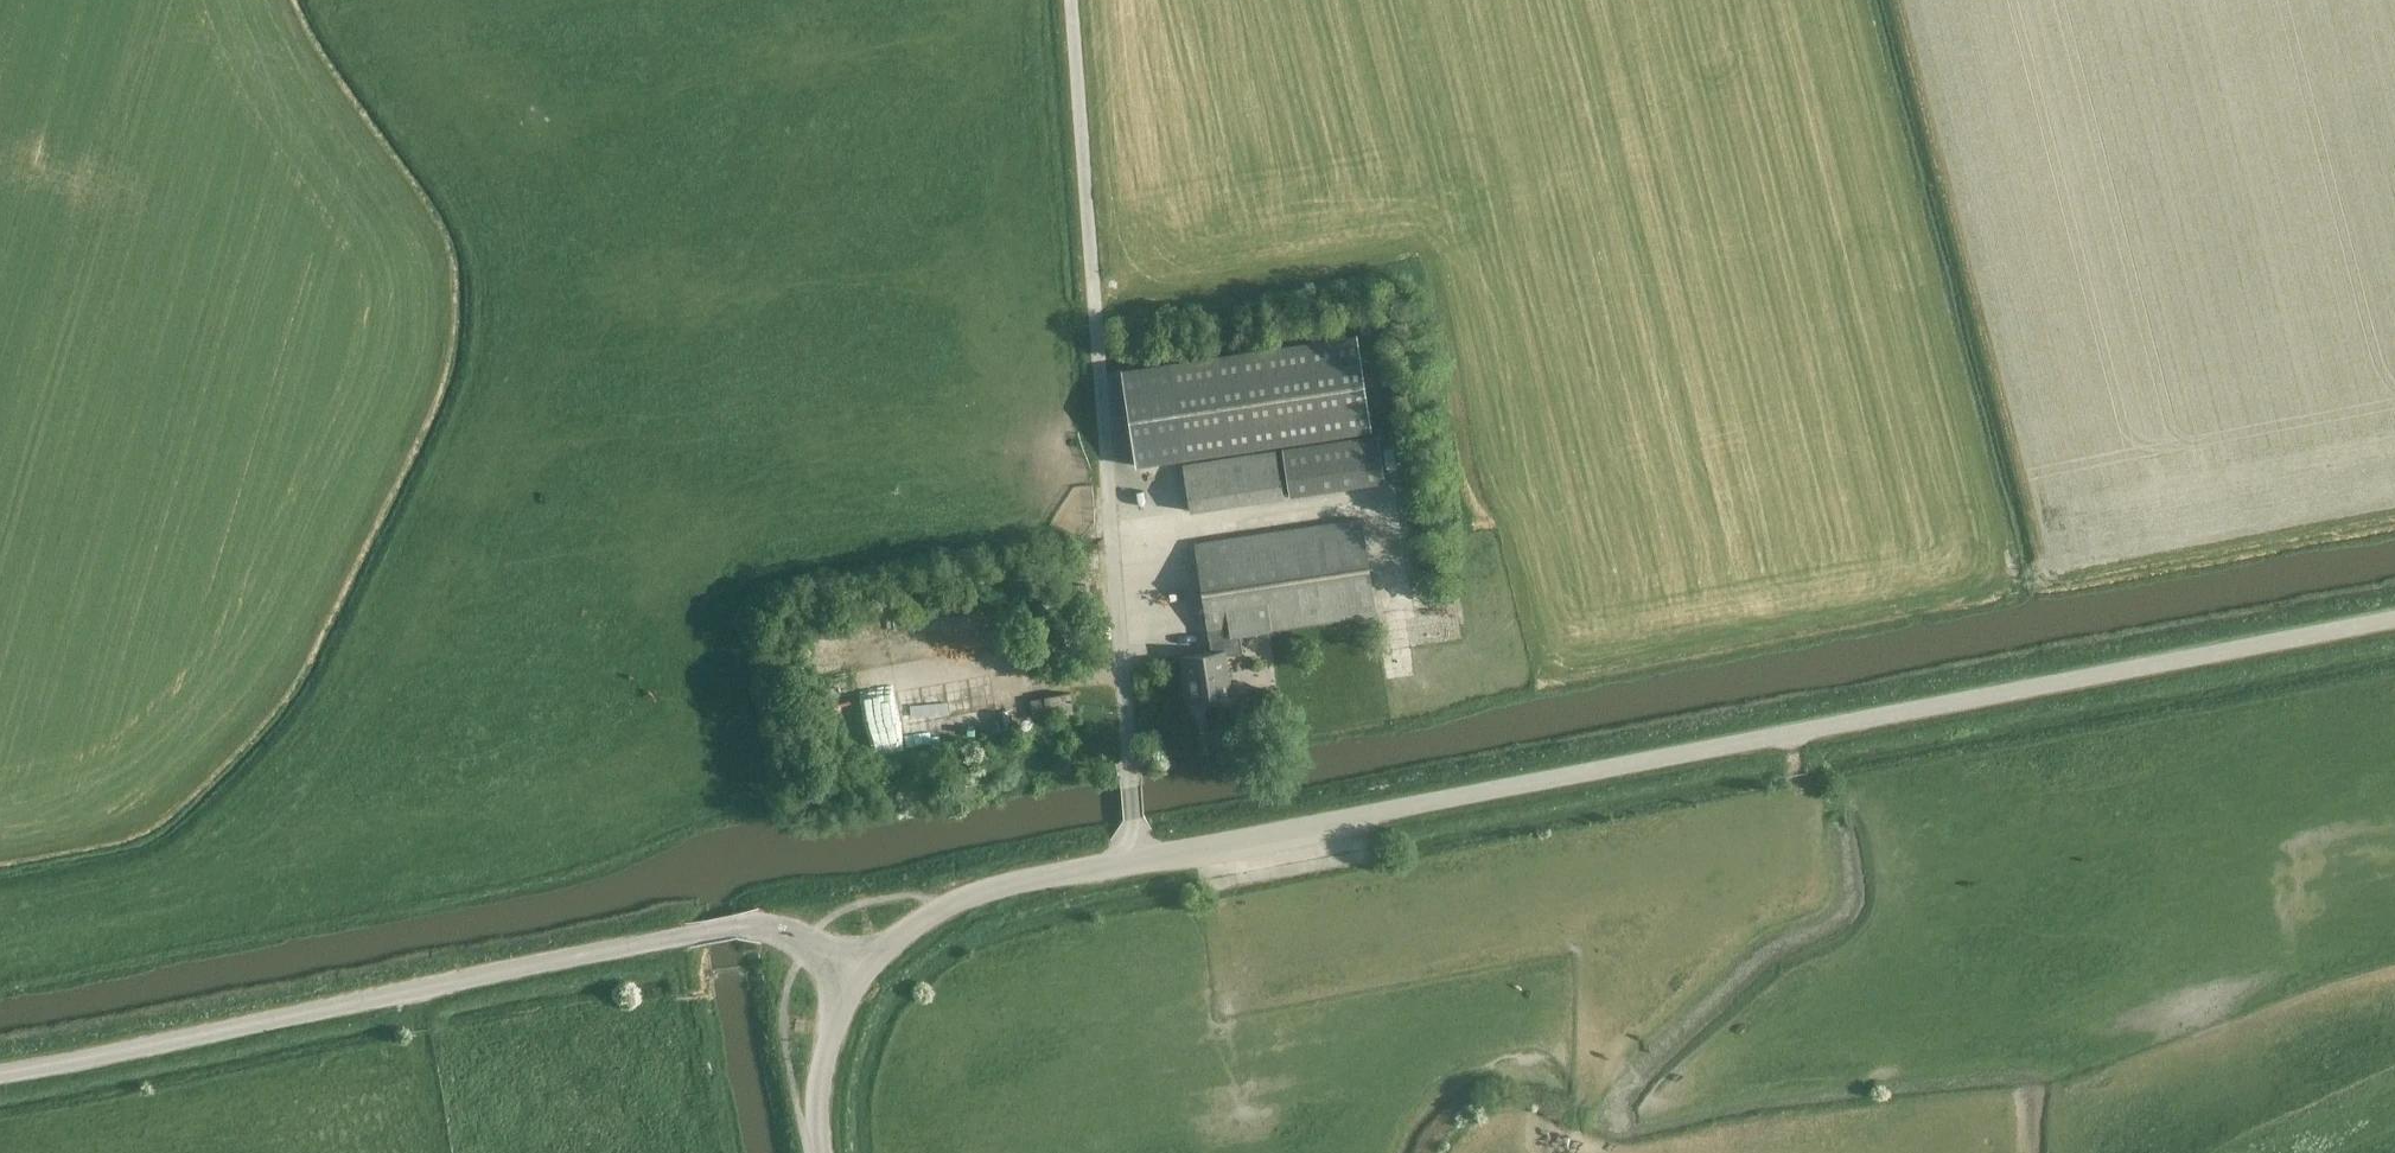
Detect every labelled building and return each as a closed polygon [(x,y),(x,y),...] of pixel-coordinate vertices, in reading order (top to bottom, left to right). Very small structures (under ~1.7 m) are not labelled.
[(1282,447),(1289,496),(1384,481),(1377,432),(1282,447)] [(1276,448),(1183,463),(1190,510),(1283,495),(1276,448)] [(1376,613),(1361,518),(1194,543),(1210,652),(1181,656),(1184,677),(1181,678),(1184,699),(1231,692),(1225,654),(1242,652),(1239,633),(1376,613)] [(1069,692),(1044,697),(1047,714),(1073,710),(1069,692)]
